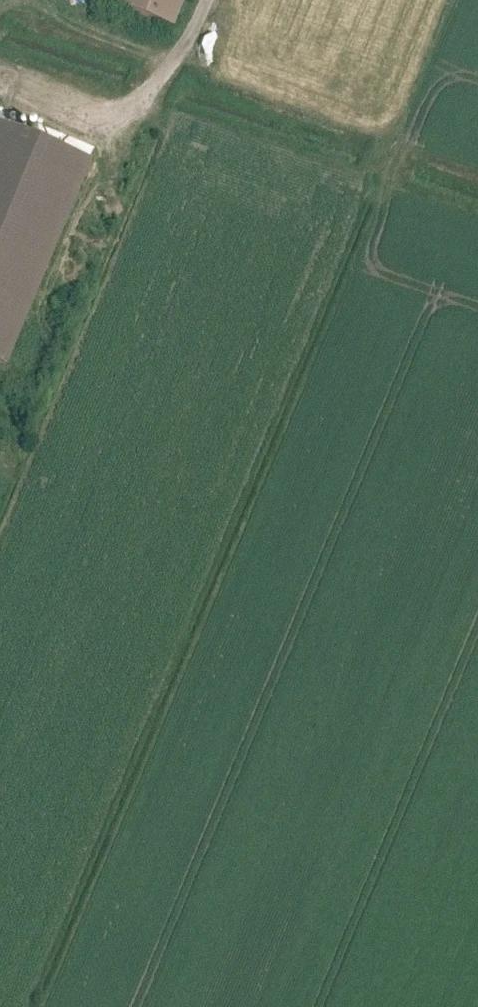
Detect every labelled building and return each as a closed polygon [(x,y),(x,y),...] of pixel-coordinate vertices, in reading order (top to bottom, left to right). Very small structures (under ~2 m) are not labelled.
[(152,18),(160,0),(107,0),(152,18)] [(14,366),(82,154),(0,128),(0,361),(14,366)]
